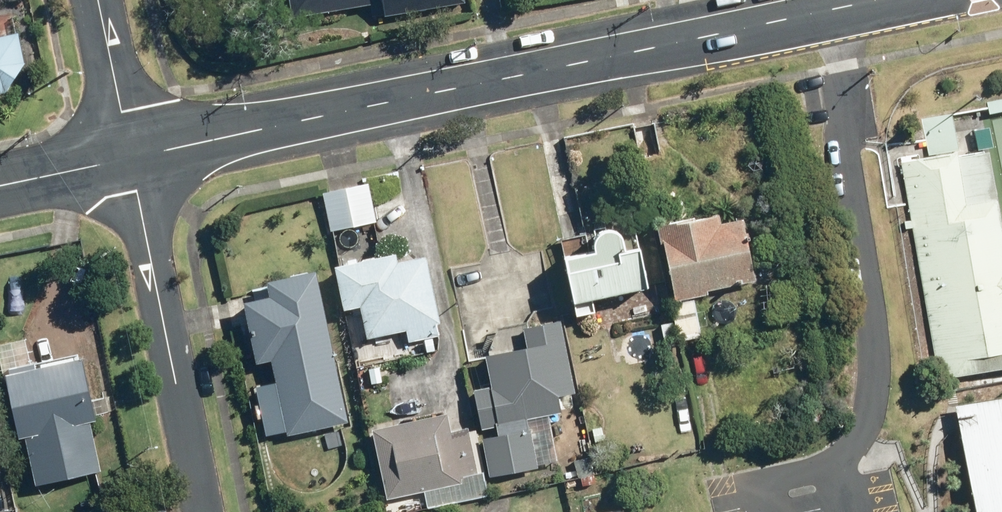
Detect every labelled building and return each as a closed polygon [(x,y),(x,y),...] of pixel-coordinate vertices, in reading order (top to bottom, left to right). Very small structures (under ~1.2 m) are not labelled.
[(291,17),(387,2),(387,0),(289,0),(291,17)] [(28,64),(22,29),(0,33),(0,92),(11,90),(28,64)] [(899,158),(936,375),(1001,364),(1001,241),(985,144),(931,153),(899,158)] [(321,192),(328,231),(374,222),(367,183),(321,192)] [(663,224),(677,299),(710,293),(709,289),(760,279),(749,218),(727,222),(725,212),(663,224)] [(566,257),(577,314),(594,311),(592,299),(650,287),(643,248),(626,251),(623,236),(611,229),(601,231),(593,241),(595,251),(566,257)] [(360,305),(367,337),(407,329),(410,341),(443,334),(427,256),(402,261),(399,251),(335,264),(345,308),(360,305)] [(244,299),(256,361),(271,359),(283,423),(344,412),(317,269),(266,278),(269,295),(244,299)] [(672,303),(679,340),(703,335),(695,299),(672,303)] [(474,391),(479,425),(497,422),(499,433),(487,435),(492,467),(534,460),(527,416),(563,410),(560,393),(576,391),(564,318),(525,325),(528,342),(487,349),(493,388),(474,391)] [(17,437),(22,436),(32,483),(97,470),(87,420),(92,419),(80,358),(4,373),(17,437)] [(958,398),(961,416),(978,511),(1001,511),(1001,390),(958,398)] [(372,427),(387,498),(462,482),(461,477),(478,473),(469,430),(452,434),(447,411),(372,427)]
